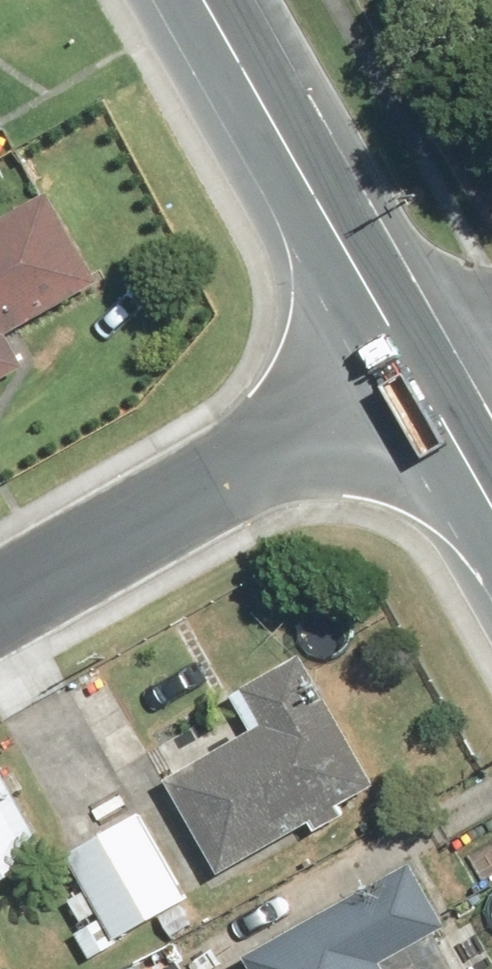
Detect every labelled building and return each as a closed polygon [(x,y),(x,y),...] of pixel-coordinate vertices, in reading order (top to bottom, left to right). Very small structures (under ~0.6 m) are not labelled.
[(11,110),(0,90),(0,116),(11,110)] [(0,223),(0,389),(26,376),(5,335),(102,286),(55,195),(0,223)] [(384,788),(308,657),(253,689),(275,727),(180,782),(234,875),(384,788)] [(0,766),(0,889),(57,855),(2,764),(0,766)] [(158,816),(81,854),(123,939),(200,901),(158,816)] [(263,936),(277,968),(398,968),(395,962),(456,935),(425,865),(263,936)]
